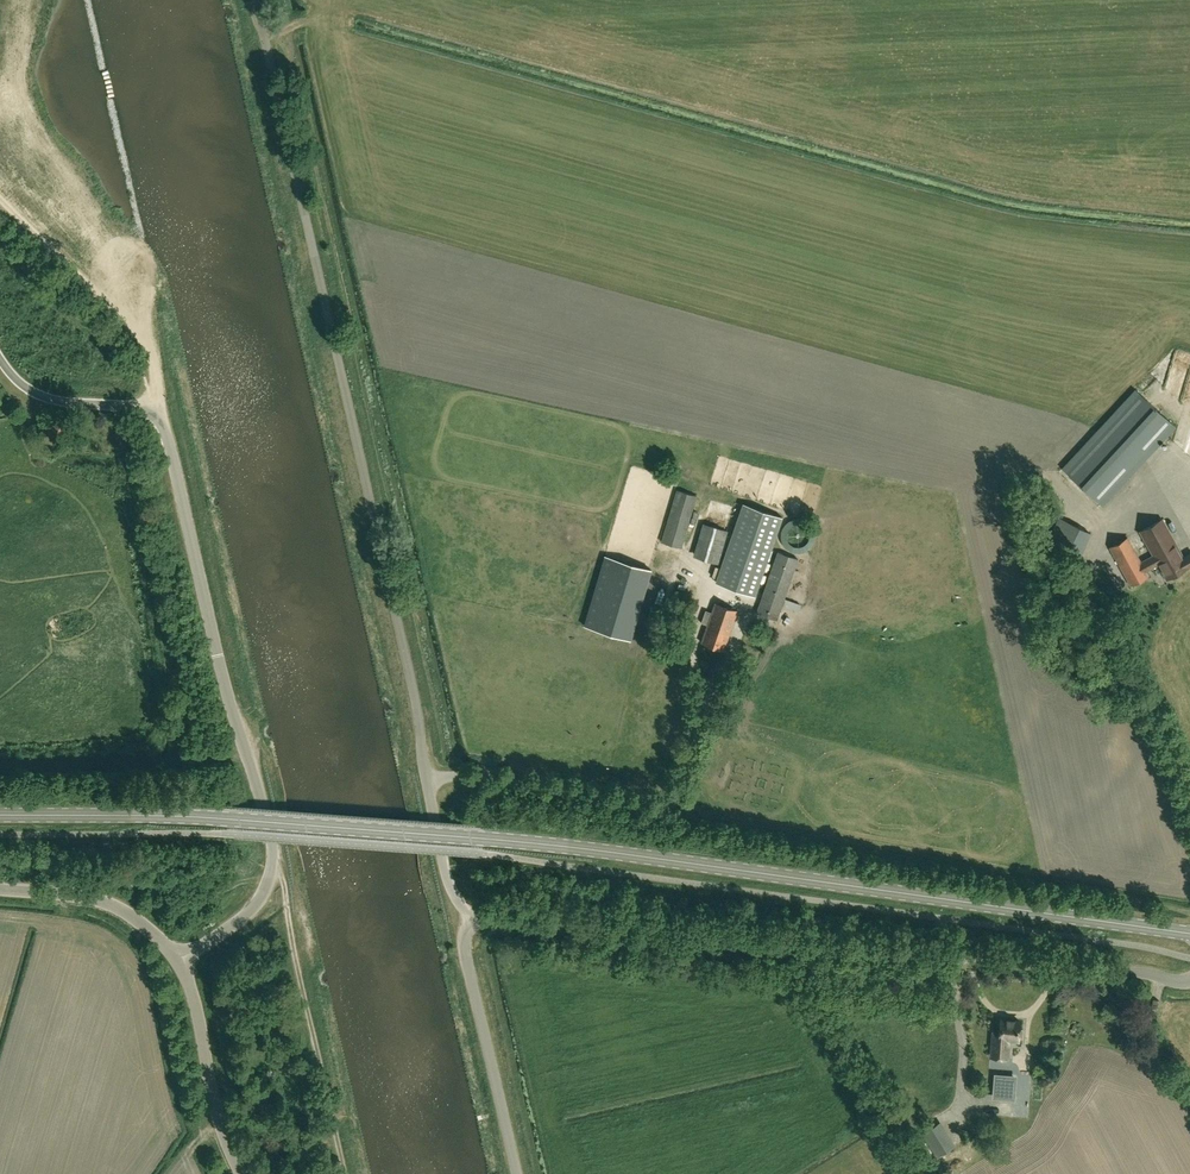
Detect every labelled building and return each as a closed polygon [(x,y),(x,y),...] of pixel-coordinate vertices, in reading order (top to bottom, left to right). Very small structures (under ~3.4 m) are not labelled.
[(1176,427),(1135,389),(1062,468),(1103,506),(1131,475),(1155,450),(1176,427)] [(1189,525),(1189,481),(1169,463),(1159,475),(1145,463),(1132,477),(1170,509),(1171,507),(1183,517),(1181,518),(1189,525)] [(662,541),(682,547),(697,496),(677,490),(662,541)] [(716,583),(755,596),(782,517),(744,504),(716,583)] [(1091,534),(1079,528),(1059,518),(1046,544),(1078,560),(1091,534)] [(1184,557),(1162,519),(1140,531),(1154,556),(1141,562),(1128,538),(1110,548),(1131,585),(1149,575),(1146,571),(1158,564),(1167,579),(1189,567),(1189,566),(1189,554),(1184,557)] [(719,563),(720,558),(728,531),(717,528),(703,524),(694,556),(719,563)] [(758,613),(777,619),(798,559),(779,552),(758,613)] [(605,556),(584,625),(630,639),(651,570),(605,556)] [(683,579),(686,565),(680,564),(677,578),(683,579)] [(693,567),(689,572),(701,581),(705,576),(693,567)] [(712,612),(706,610),(702,623),(708,625),(702,642),(724,650),(738,611),(715,603),(712,612)] [(678,637),(678,636),(682,624),(669,619),(665,631),(664,632),(678,637)] [(992,1057),(993,1058),(1007,1059),(1009,1040),(1019,1041),(1019,1038),(1022,1039),(1023,1031),(1020,1030),(1020,1022),(1001,1021),(1000,1035),(994,1034),(992,1057)] [(997,1080),(1011,1081),(1013,1062),(998,1060),(997,1080)] [(922,1133),(937,1157),(955,1146),(955,1145),(941,1122),(922,1133)]
